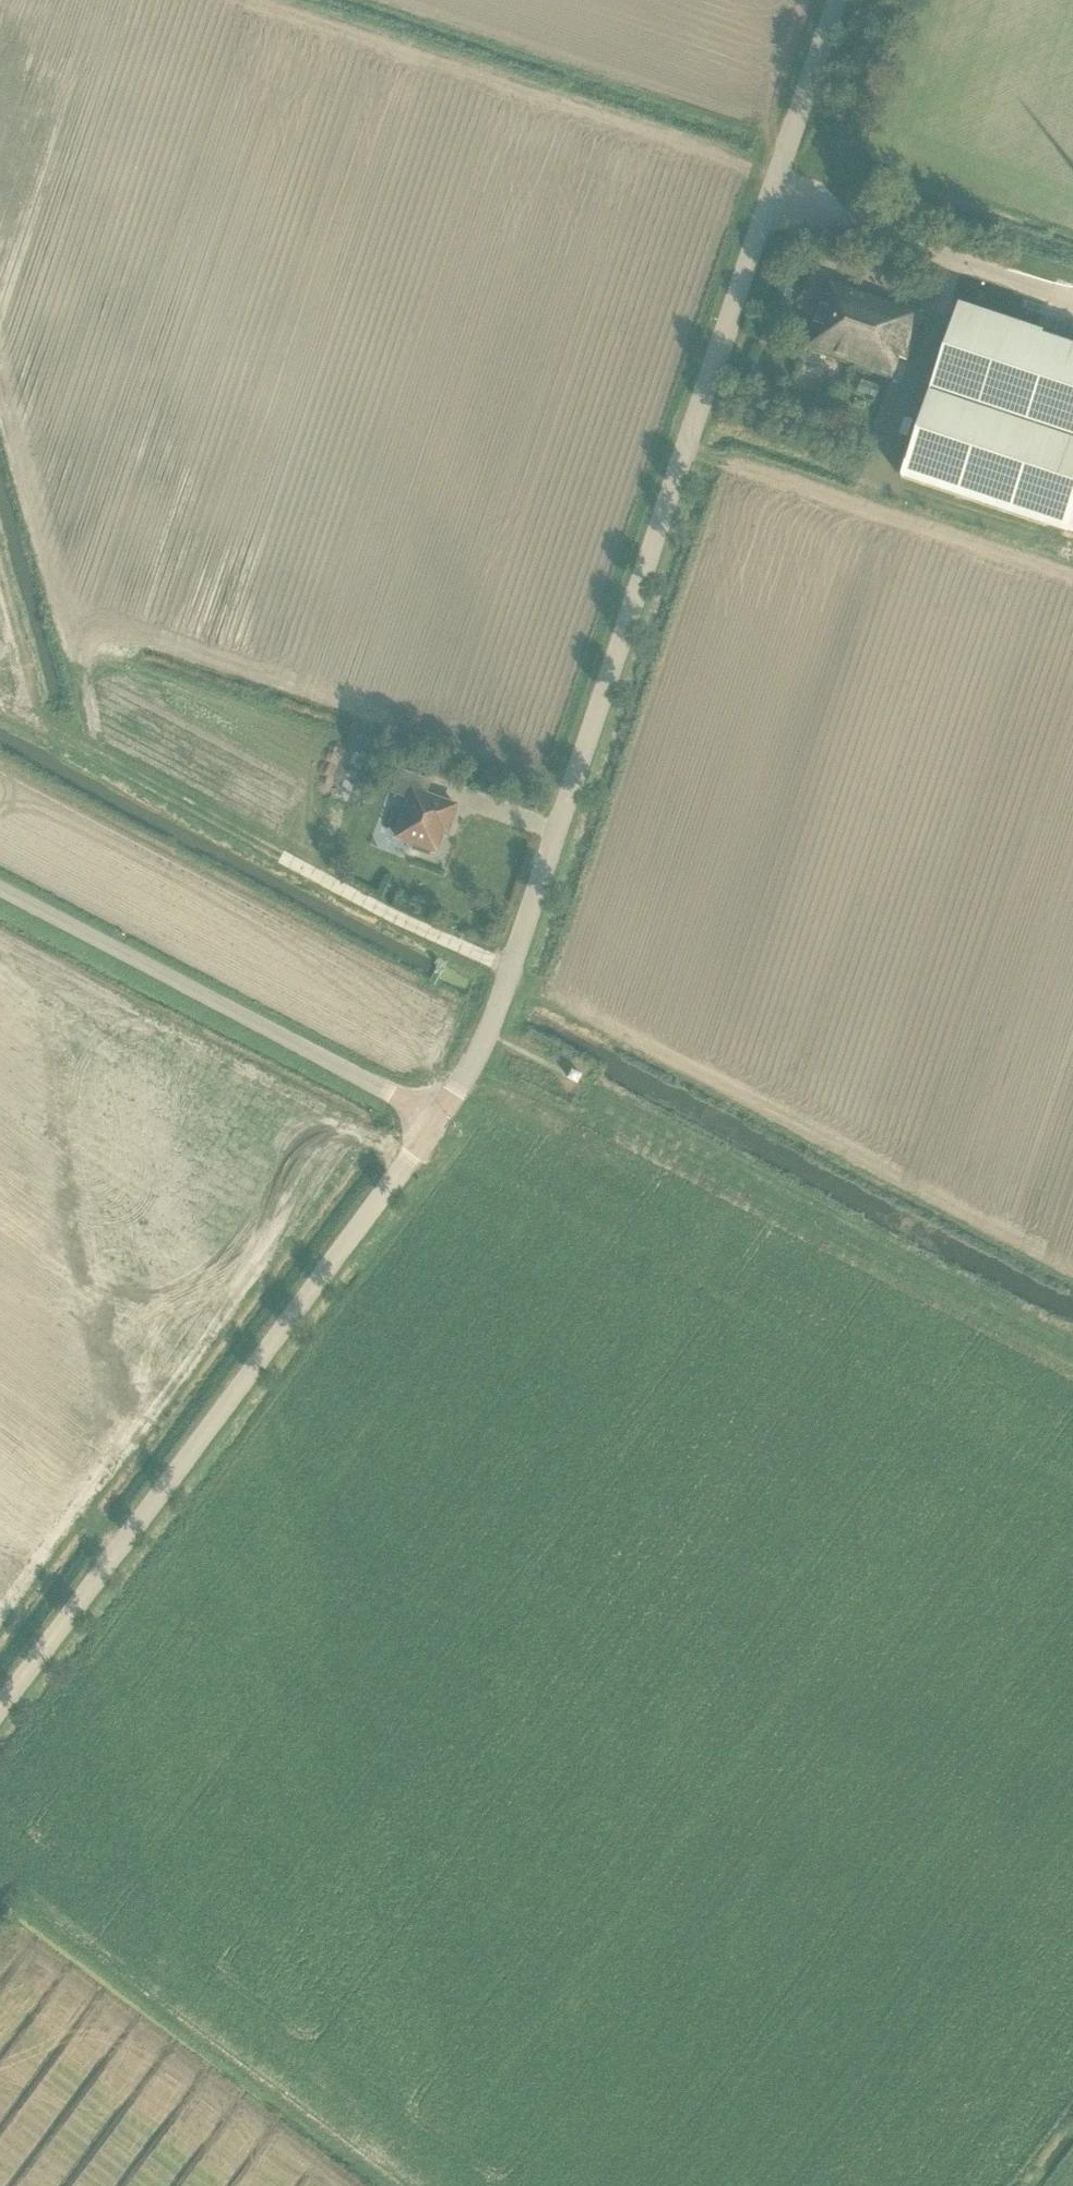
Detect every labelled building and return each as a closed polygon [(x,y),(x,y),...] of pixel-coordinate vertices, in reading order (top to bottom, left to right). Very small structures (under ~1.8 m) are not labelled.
[(903,359),(908,361),(925,311),(828,276),(803,349),(895,379),(903,359)] [(904,474),(1049,523),(1072,452),(1072,346),(959,308),(904,474)] [(1072,531),(1072,452),(1049,523),(1072,531)] [(427,795),(432,781),(401,770),(393,793),(412,799),(398,837),(416,844),(414,849),(431,855),(432,850),(437,851),(444,832),(448,833),(458,806),(427,795)]
